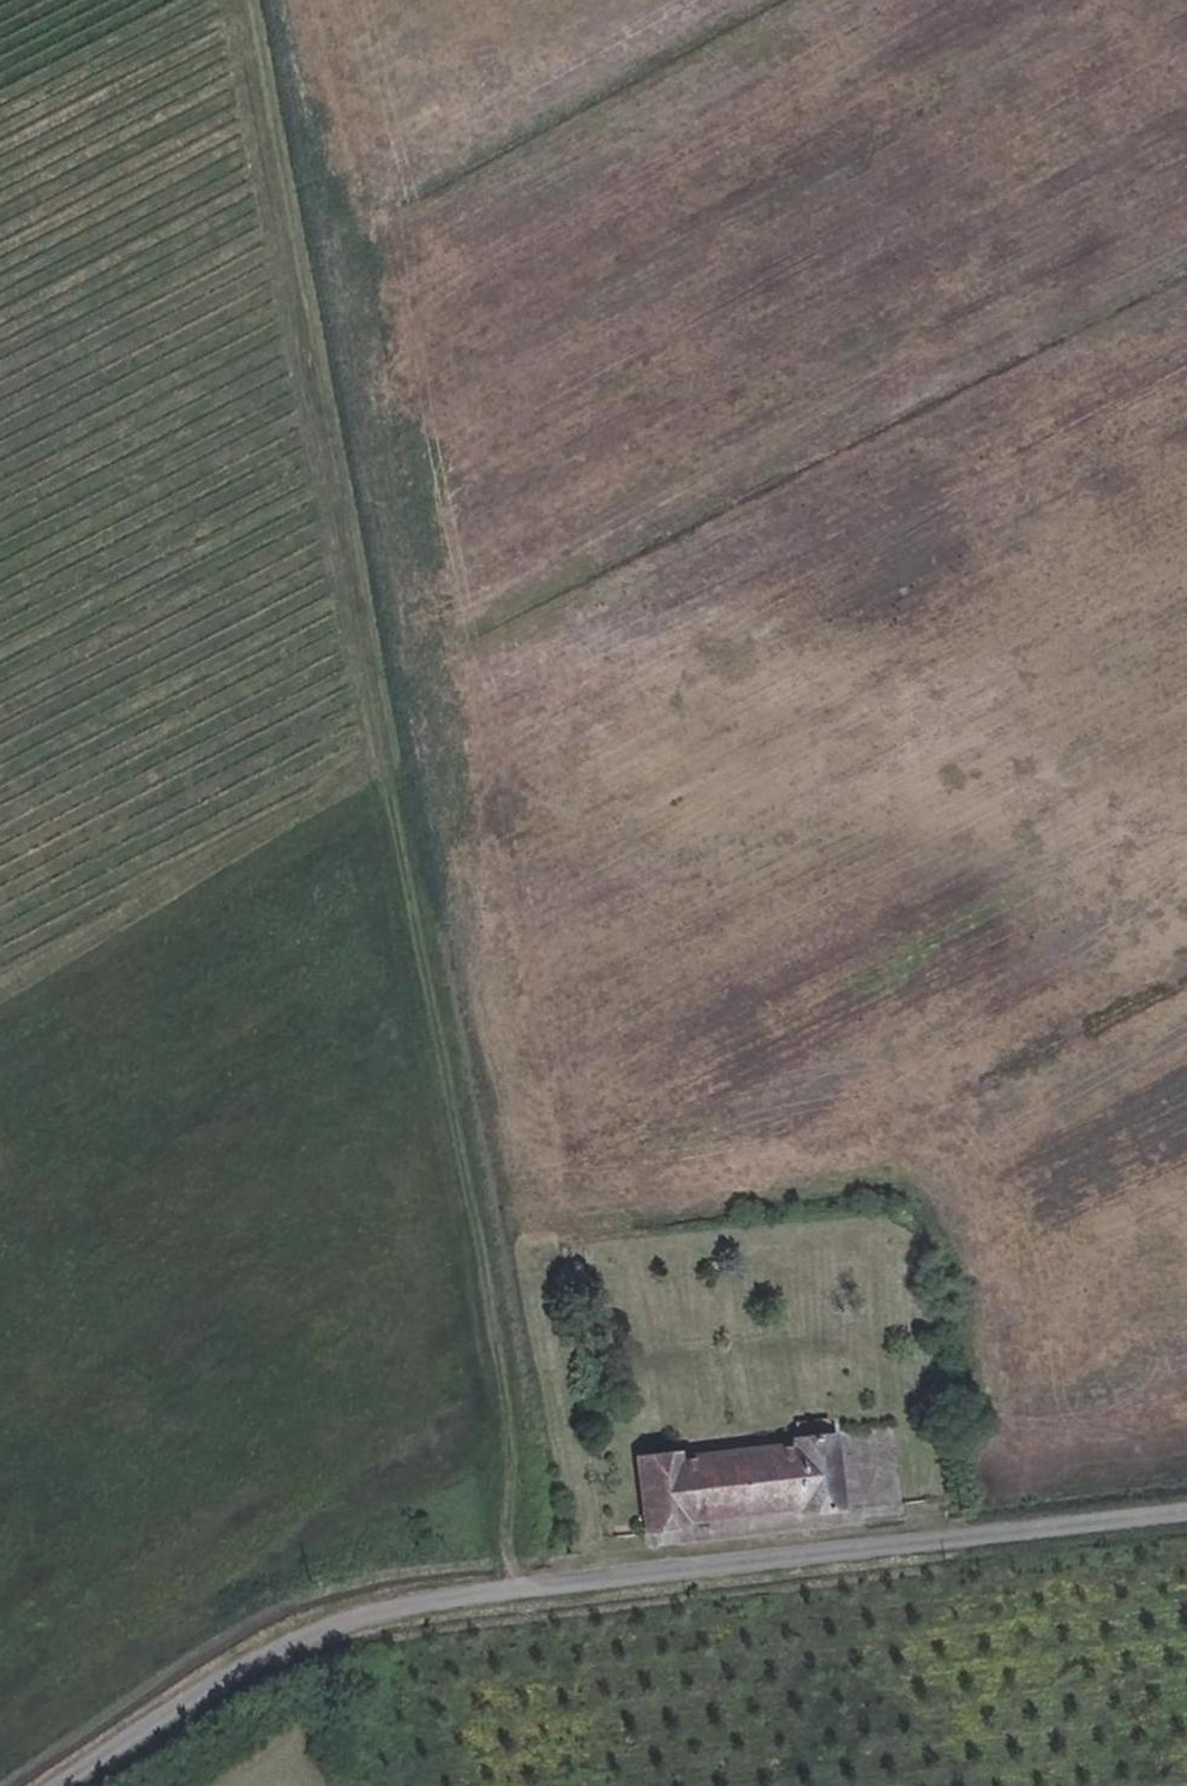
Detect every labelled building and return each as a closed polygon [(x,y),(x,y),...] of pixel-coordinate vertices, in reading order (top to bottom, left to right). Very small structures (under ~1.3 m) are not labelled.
[(697,1455),(694,1450),(654,1453),(659,1528),(702,1525),(701,1517),(808,1511),(809,1517),(857,1514),(852,1438),(807,1439),(807,1450),(697,1455)]
